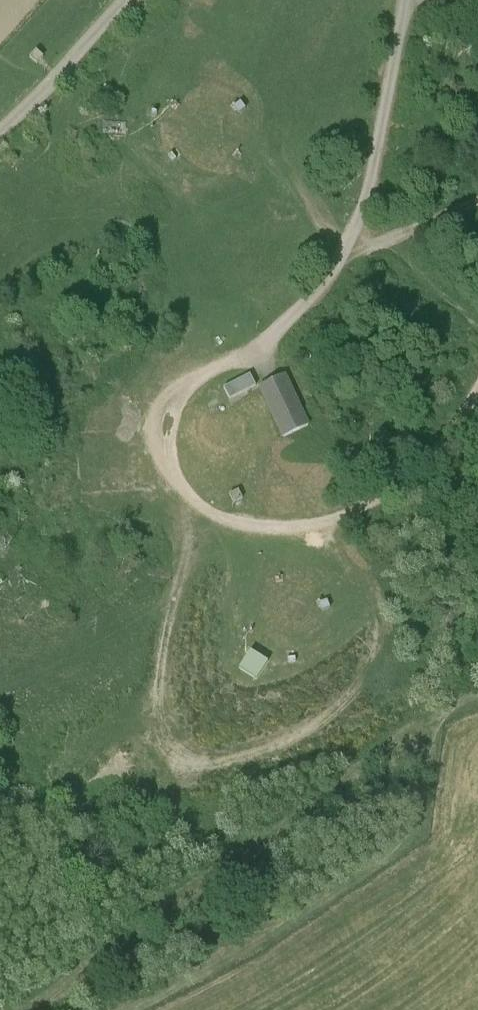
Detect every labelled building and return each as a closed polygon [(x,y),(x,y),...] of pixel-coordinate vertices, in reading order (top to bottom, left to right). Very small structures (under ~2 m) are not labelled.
[(280,368),(252,381),(274,428),(302,415),(280,368)] [(253,675),(271,684),(280,667),(262,658),(253,675)]
